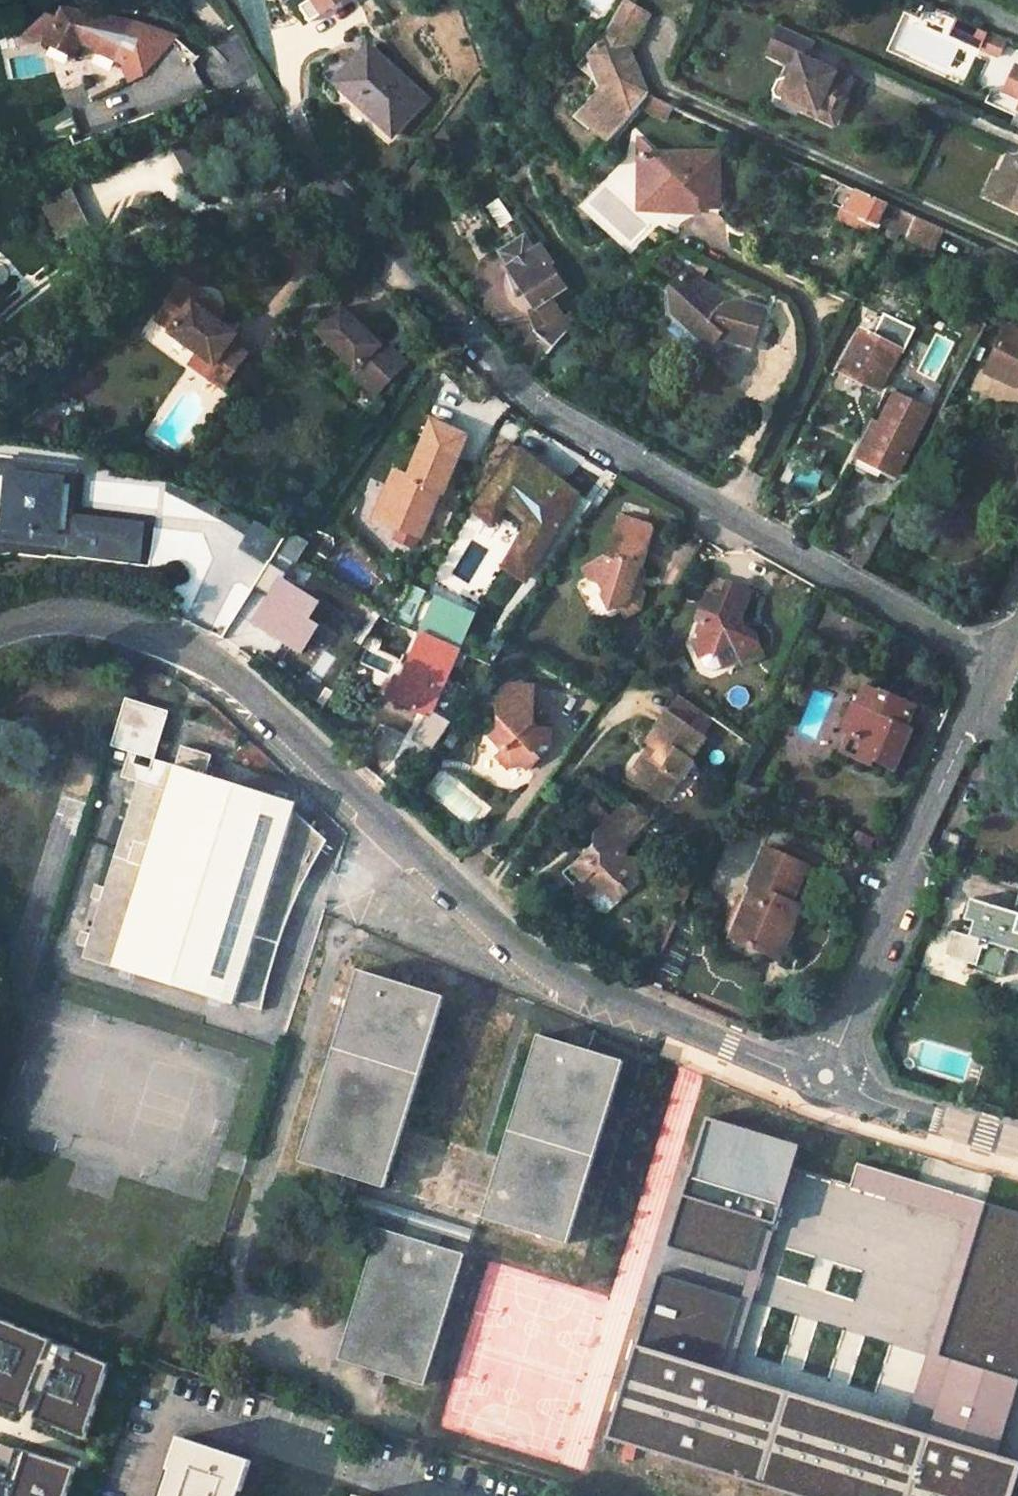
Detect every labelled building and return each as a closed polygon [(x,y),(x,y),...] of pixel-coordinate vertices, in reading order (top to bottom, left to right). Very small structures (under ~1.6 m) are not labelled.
[(649,19),(621,4),(603,36),(609,39),(628,57),(649,19)] [(117,62),(134,24),(58,10),(42,45),(70,57),(78,38),(89,43),(87,48),(117,62)] [(998,41),(979,32),(971,49),(991,58),(998,41)] [(580,63),(604,82),(583,111),(610,137),(647,96),(641,86),(634,86),(629,77),(632,72),(625,60),(628,57),(609,39),(603,36),(580,63)] [(777,108),(798,118),(801,113),(822,123),(831,106),(836,108),(844,87),(800,67),(808,50),(777,36),(765,61),(788,71),(780,87),(785,89),(777,108)] [(366,50),(337,80),(392,135),(427,98),(396,67),(389,73),(366,50)] [(1017,99),(1017,69),(1010,66),(997,93),(1016,102),(1017,99)] [(641,86),(632,72),(629,77),(634,86),(641,86)] [(777,108),(785,89),(780,87),(772,105),(777,108)] [(831,106),(822,123),(801,113),(798,118),(829,133),(840,110),(836,108),(831,106)] [(654,159),(638,144),(639,191),(666,217),(683,216),(683,211),(717,211),(717,190),(716,157),(654,159)] [(1005,162),(997,180),(996,181),(1000,183),(995,195),(1014,205),(1010,213),(1017,217),(1017,168),(1005,162)] [(1014,205),(995,195),(1000,183),(996,181),(997,180),(993,178),(982,200),(1010,213),(1014,205)] [(856,191),(848,211),(876,224),(885,204),(856,191)] [(913,217),(895,209),(886,228),(904,236),(936,251),(944,231),(913,217)] [(936,251),(904,236),(900,246),(931,260),(936,251)] [(504,259),(512,271),(541,312),(551,326),(542,338),(562,352),(575,330),(563,311),(554,298),(559,294),(566,289),(563,285),(567,282),(544,248),(538,253),(530,241),(504,259)] [(683,273),(669,287),(671,321),(703,351),(716,338),(723,343),(747,351),(761,316),(732,305),(720,312),(707,300),(709,297),(683,273)] [(224,304),(191,278),(165,313),(180,325),(178,327),(205,349),(220,360),(211,371),(228,385),(253,352),(237,339),(243,331),(226,318),(218,312),(224,304)] [(554,298),(563,311),(569,308),(559,294),(554,298)] [(732,305),(709,297),(707,300),(720,312),(732,305)] [(232,310),(224,304),(218,312),(226,318),(232,310)] [(342,306),(319,330),(356,368),(352,371),(375,394),(406,363),(393,350),(389,354),(342,306)] [(551,326),(541,312),(532,316),(542,338),(551,326)] [(1004,331),(984,377),(1015,392),(1017,387),(1017,388),(1017,338),(1004,331)] [(906,342),(893,336),(886,350),(857,336),(840,373),(876,390),(892,355),(898,359),(906,342)] [(220,360),(205,349),(196,360),(211,371),(220,360)] [(847,466),(875,479),(879,468),(894,476),(925,410),(908,401),(914,390),(898,383),(878,426),(868,421),(847,466)] [(394,472),(378,505),(372,519),(397,530),(392,539),(411,548),(424,520),(420,518),(432,494),(440,498),(467,442),(433,426),(408,479),(394,472)] [(0,468),(0,496),(9,496),(7,519),(0,518),(0,546),(77,551),(78,523),(65,522),(55,522),(56,499),(66,500),(80,501),(82,473),(0,468)] [(429,522),(440,498),(432,494),(420,518),(424,520),(429,522)] [(0,496),(0,518),(7,519),(9,496),(0,496)] [(66,500),(56,499),(55,522),(65,522),(66,500)] [(886,520),(871,512),(859,539),(873,545),(886,520)] [(604,564),(581,577),(588,588),(599,591),(604,597),(603,602),(610,615),(620,609),(631,603),(639,607),(643,598),(637,589),(631,587),(633,579),(638,581),(649,536),(642,531),(613,524),(604,564)] [(128,531),(101,529),(99,556),(126,558),(128,531)] [(859,539),(848,562),(862,569),(873,545),(859,539)] [(457,653),(487,591),(455,574),(435,615),(431,613),(421,635),(426,637),(457,653)] [(641,582),(638,581),(633,579),(631,587),(637,589),(641,582)] [(706,583),(704,596),(718,598),(721,585),(706,583)] [(698,648),(707,667),(716,662),(724,665),(730,674),(748,661),(742,653),(763,639),(756,630),(751,630),(744,618),(746,599),(739,598),(740,589),(721,585),(718,598),(704,596),(697,628),(704,630),(703,640),(705,644),(698,648)] [(748,590),(740,589),(739,598),(746,599),(748,590)] [(623,616),(639,607),(631,603),(620,609),(623,616)] [(399,678),(389,700),(425,717),(457,653),(426,637),(403,681),(399,678)] [(771,651),(763,639),(742,653),(748,661),(751,666),(771,651)] [(833,644),(822,672),(883,699),(878,709),(859,702),(847,732),(855,735),(846,754),(873,765),(874,761),(895,771),(915,726),(903,721),(908,711),(915,714),(922,697),(904,688),(905,684),(883,674),(886,667),(833,644)] [(526,702),(526,686),(500,686),(489,703),(526,702)] [(152,754),(167,705),(123,692),(108,740),(127,746),(134,748),(150,753),(152,754)] [(717,724),(684,701),(673,715),(706,740),(717,724)] [(526,702),(489,703),(487,732),(481,737),(494,749),(487,756),(498,768),(509,759),(515,760),(522,768),(530,759),(526,754),(533,746),(541,747),(542,730),(530,729),(526,734),(519,727),(523,723),(526,702)] [(706,740),(673,715),(652,745),(655,747),(666,755),(660,764),(656,761),(639,783),(668,805),(698,764),(692,760),(706,740)] [(530,729),(523,723),(519,727),(526,734),(530,729)] [(172,760),(163,786),(135,776),(102,881),(93,879),(88,892),(98,895),(88,927),(78,925),(74,938),(84,941),(80,952),(232,999),(233,997),(260,1005),(261,997),(265,980),(272,954),(275,944),(283,919),(290,901),(296,888),(304,873),(314,854),(319,846),(325,835),(292,806),(294,798),(203,770),(209,749),(179,740),(172,760)] [(127,746),(119,771),(135,776),(163,786),(172,760),(152,754),(150,753),(147,763),(131,758),(134,748),(127,746)] [(530,759),(541,747),(533,746),(526,754),(530,759)] [(632,778),(639,783),(656,761),(660,764),(666,755),(655,747),(632,778)] [(629,803),(615,818),(637,839),(655,820),(629,803)] [(599,835),(614,819),(599,806),(585,822),(599,835)] [(594,869),(587,882),(604,890),(598,905),(615,912),(621,898),(637,905),(644,891),(634,887),(639,875),(648,871),(644,858),(631,862),(627,850),(637,839),(615,818),(614,819),(599,835),(598,836),(600,855),(598,859),(604,860),(599,871),(594,869)] [(813,867),(773,850),(757,887),(761,888),(741,931),(759,938),(755,946),(772,955),(773,953),(782,957),(793,931),(797,932),(804,916),(793,911),(796,904),(813,867)] [(598,859),(594,869),(599,871),(604,860),(598,859)] [(650,874),(648,871),(639,875),(634,887),(644,891),(650,874)] [(1007,947),(1017,950),(1017,889),(1012,909),(968,897),(958,931),(953,929),(945,954),(975,963),(974,967),(999,974),(1007,947)] [(793,911),(804,916),(807,908),(796,904),(793,911)] [(759,938),(741,931),(737,939),(755,946),(759,938)] [(536,1035),(482,1217),(567,1242),(623,1061),(536,1035)] [(801,1148),(708,1119),(669,1242),(751,1267),(763,1224),(776,1227),(801,1148)] [(993,1202),(858,1162),(851,1187),(966,1222),(904,1424),(931,1432),(953,1357),(948,1356),(993,1202)] [(610,1438),(803,1495),(1017,1495),(1017,1459),(1000,1453),(1017,1395),(1017,1210),(993,1202),(948,1356),(953,1357),(931,1432),(904,1424),(730,1371),(721,1369),(743,1297),(660,1272),(638,1344),(610,1438)] [(730,1371),(776,1227),(763,1224),(751,1267),(743,1297),(721,1369),(730,1371)] [(379,1228),(339,1357),(424,1383),(464,1254),(379,1228)] [(84,1441),(108,1368),(0,1323),(0,1407),(84,1441)] [(1000,1453),(1017,1459),(1017,1395),(1000,1453)] [(253,1458),(193,1436),(183,1465),(176,1462),(164,1495),(239,1495),(253,1458)] [(3,1495),(70,1495),(78,1473),(15,1455),(3,1495)]
